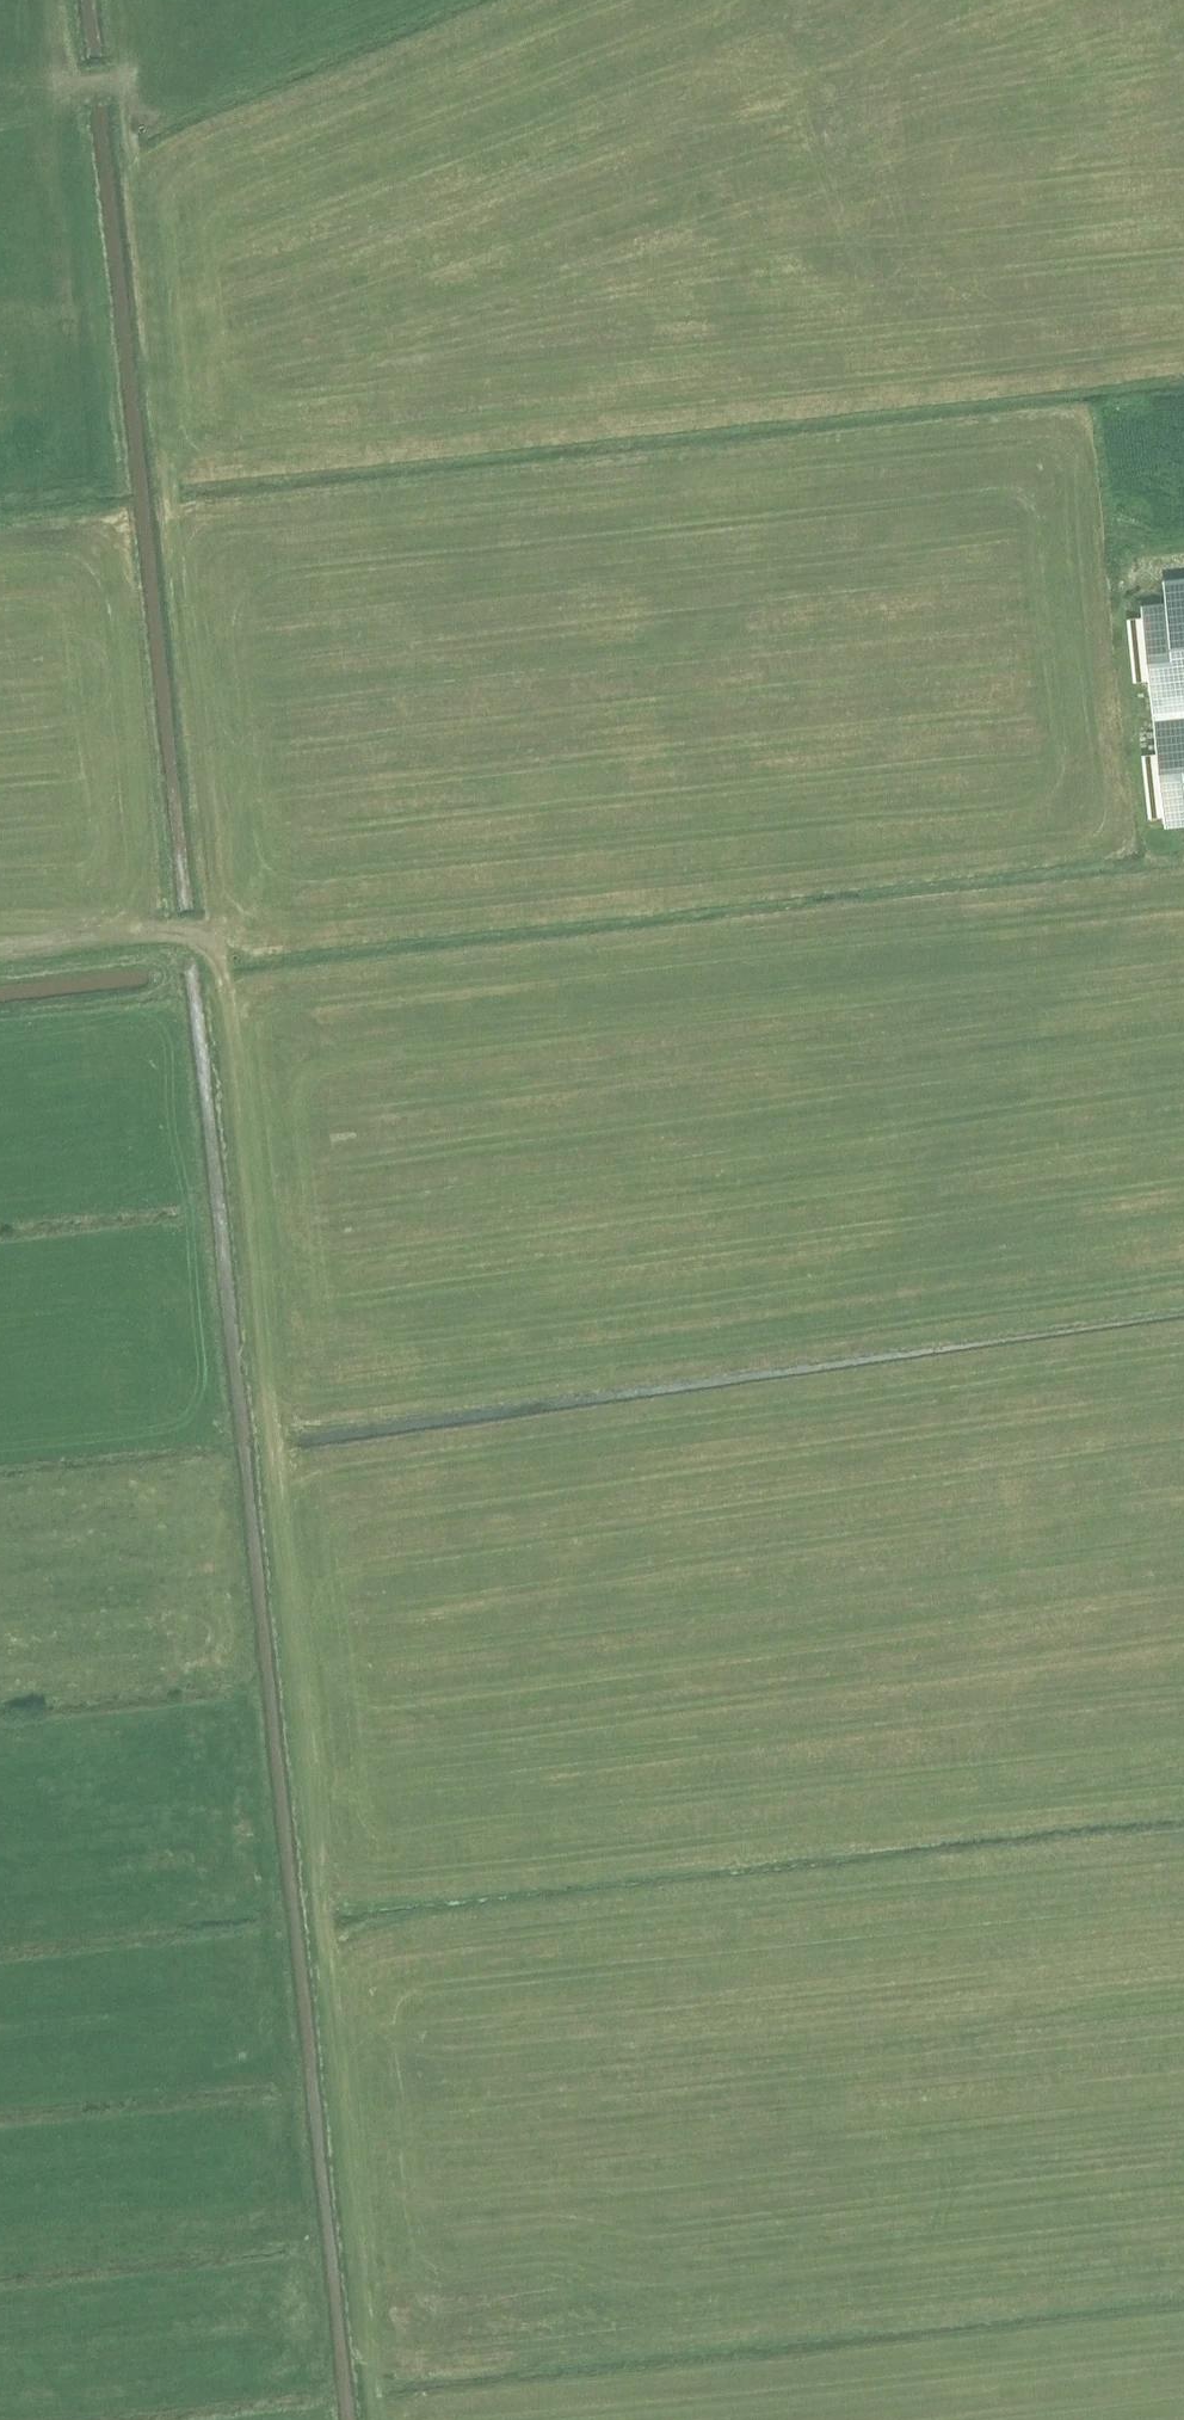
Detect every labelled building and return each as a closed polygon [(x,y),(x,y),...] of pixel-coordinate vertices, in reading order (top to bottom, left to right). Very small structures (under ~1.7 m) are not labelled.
[(1166,583),(1168,604),(1144,607),(1144,610),(1143,610),(1151,682),(1152,681),(1160,751),(1158,751),(1166,823),(1167,823),(1168,825),(1183,824),(1183,581),(1166,583)]
